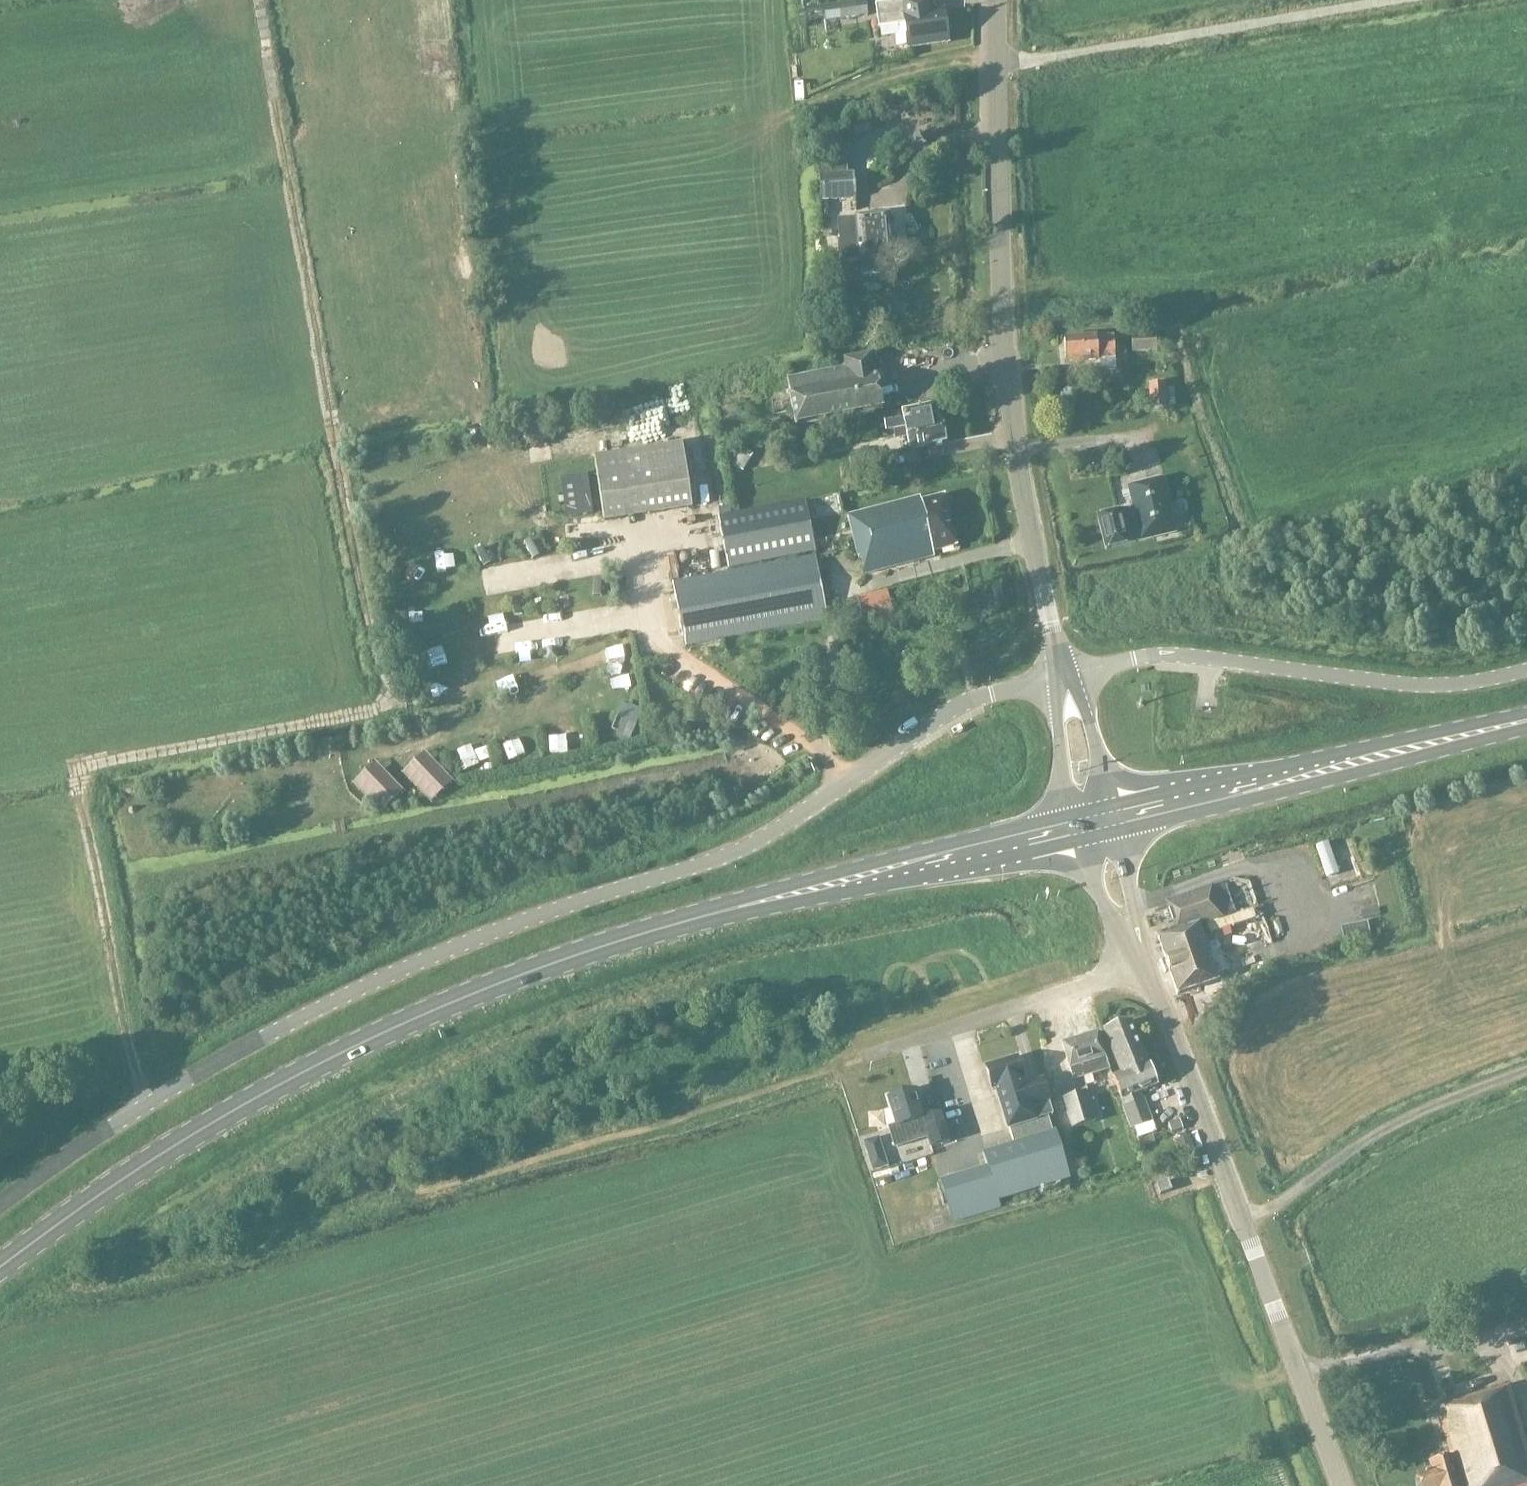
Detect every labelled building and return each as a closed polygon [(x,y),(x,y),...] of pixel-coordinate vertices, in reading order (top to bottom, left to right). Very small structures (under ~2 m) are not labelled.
[(948,44),(943,9),(931,11),(930,0),(914,0),(875,6),(878,29),(903,25),(907,50),(948,44)] [(822,23),(867,17),(865,1),(820,7),(822,23)] [(821,179),(823,202),(859,198),(857,175),(821,179)] [(879,260),(889,260),(890,260),(886,216),(854,219),(854,220),(837,221),(840,258),(857,256),(858,262),(862,262),(863,276),(880,274),(879,260)] [(1132,336),(1132,353),(1156,352),(1155,335),(1132,336)] [(1114,370),(1113,358),(1112,337),(1095,338),(1095,337),(1063,339),(1064,362),(1097,360),(1097,371),(1114,370)] [(872,369),(870,355),(844,359),(846,368),(810,374),(811,379),(803,380),(802,375),(786,378),(789,393),(788,393),(793,423),(880,409),(876,379),(875,379),(874,369),(872,369)] [(1163,383),(1148,384),(1149,408),(1164,407),(1163,383)] [(943,443),(939,424),(937,424),(933,406),(882,416),(884,430),(904,426),(908,450),(943,443)] [(690,508),(681,445),(593,458),(602,521),(690,508)] [(1138,542),(1174,533),(1161,479),(1125,488),(1135,523),(1130,524),(1126,510),(1096,517),(1104,550),(1134,542),(1138,541),(1138,542)] [(838,493),(835,493),(717,517),(727,568),(848,544),(838,493)] [(859,556),(863,573),(933,556),(932,552),(955,547),(942,496),(920,501),(919,497),(846,515),(856,557),(859,556)] [(825,619),(813,556),(671,583),(683,646),(825,619)] [(893,617),(886,591),(857,598),(863,624),(893,617)] [(954,636),(941,638),(943,652),(956,650),(954,636)] [(1175,993),(1184,990),(1216,981),(1213,970),(1222,968),(1218,955),(1209,957),(1200,927),(1223,920),(1212,886),(1164,902),(1173,933),(1168,934),(1157,938),(1175,993)] [(1340,927),(1342,941),(1369,935),(1366,922),(1340,927)] [(1140,1100),(1137,1092),(1155,1085),(1130,1022),(1102,1031),(1120,1075),(1112,1077),(1123,1107),(1122,1107),(1130,1130),(1134,1129),(1138,1138),(1152,1133),(1149,1123),(1153,1121),(1144,1098),(1140,1100)] [(1068,1068),(1071,1080),(1108,1069),(1104,1057),(1096,1032),(1061,1043),(1068,1068)] [(996,1200),(1068,1179),(1040,1082),(1025,1086),(1015,1057),(984,1066),(991,1090),(995,1089),(1012,1143),(981,1153),(985,1167),(938,1181),(951,1223),(999,1208),(996,1200)] [(887,1096),(896,1125),(887,1128),(893,1147),(926,1137),(929,1146),(948,1141),(940,1114),(921,1119),(912,1089),(887,1096)] [(1096,1122),(1087,1091),(1063,1098),(1056,1096),(1061,1118),(1058,1119),(1062,1131),(1096,1122)] [(1155,1117),(1171,1109),(1165,1096),(1149,1104),(1155,1117)] [(1179,1116),(1167,1121),(1171,1131),(1183,1127),(1179,1116)] [(1187,1134),(1173,1140),(1180,1159),(1195,1153),(1187,1134)] [(871,1172),(887,1166),(884,1155),(867,1160),(871,1172)] [(1169,1190),(1166,1181),(1154,1185),(1157,1194),(1169,1190)] [(1417,1475),(1420,1485),(1526,1485),(1526,1451),(1508,1384),(1434,1405),(1450,1460),(1430,1465),(1432,1471),(1417,1475)]
